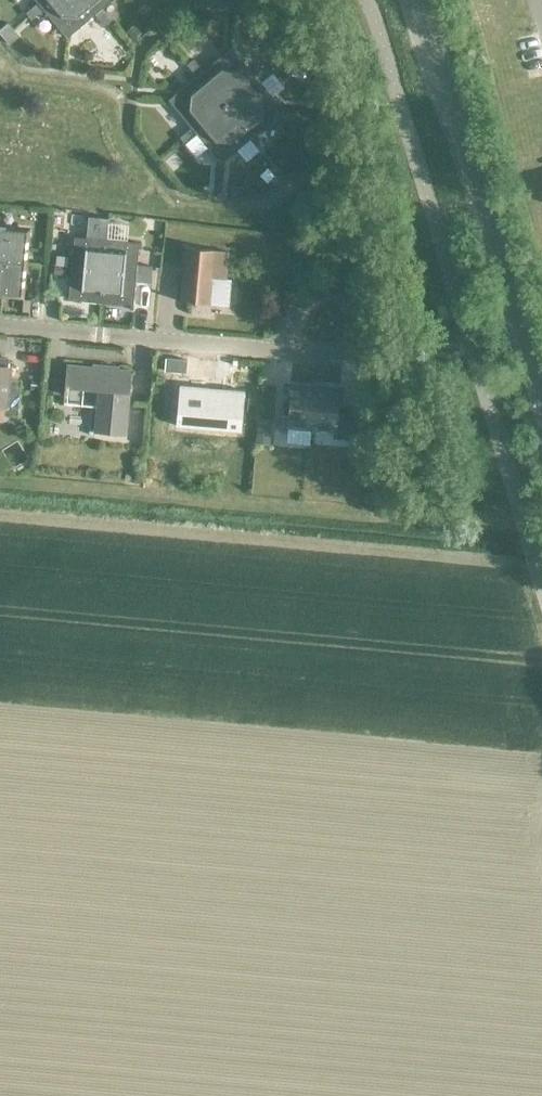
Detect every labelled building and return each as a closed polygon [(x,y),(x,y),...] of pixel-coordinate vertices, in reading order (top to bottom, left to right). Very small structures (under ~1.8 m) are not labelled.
[(37,3),(25,13),(28,16),(48,0),(34,0),(37,3)] [(28,16),(31,20),(42,10),(57,28),(67,29),(69,0),(48,0),(28,16)] [(67,29),(76,30),(94,15),(104,27),(107,24),(88,0),(69,0),(67,29)] [(107,24),(111,21),(101,9),(112,0),(88,0),(107,24)] [(0,29),(0,34),(3,38),(13,29),(7,23),(0,29)] [(133,25),(124,32),(131,40),(140,33),(133,25)] [(13,29),(3,38),(9,44),(19,36),(13,29)] [(294,54),(287,60),(294,68),(302,62),(294,54)] [(225,105),(230,57),(220,56),(202,71),(192,59),(189,62),(225,105)] [(230,57),(225,105),(269,69),(266,66),(254,76),(239,58),(230,57)] [(178,92),(177,101),(225,105),(189,62),(186,65),(196,77),(178,92)] [(271,73),(269,69),(225,105),(274,110),(274,100),(260,83),(271,73)] [(225,105),(177,101),(176,111),(191,129),(179,138),(182,142),(225,105)] [(225,105),(182,142),(185,145),(196,135),(211,153),(221,154),(225,105)] [(261,149),(225,105),(221,154),(230,155),(248,140),(258,152),(261,149)] [(274,110),(225,105),(261,149),(265,146),(255,134),(273,119),(274,110)] [(227,188),(226,196),(240,198),(241,189),(227,188)] [(75,237),(72,267),(104,270),(107,239),(108,225),(109,219),(88,217),(86,237),(86,239),(75,237)] [(23,264),(26,231),(0,229),(0,262),(23,264)] [(127,241),(107,239),(104,270),(136,273),(137,265),(139,244),(127,242),(127,241)] [(231,280),(224,279),(226,251),(186,248),(181,302),(230,305),(231,280)] [(55,257),(54,267),(64,268),(65,268),(66,258),(55,257)] [(0,262),(0,295),(21,297),(23,264),(0,262)] [(137,265),(136,273),(151,275),(152,267),(137,265)] [(53,267),(52,277),(63,278),(64,268),(54,267),(53,267)] [(104,270),(72,267),(69,298),(81,299),(80,302),(101,304),(104,270)] [(104,270),(101,304),(120,306),(121,303),(133,304),(135,281),(136,273),(104,270)] [(136,273),(135,281),(150,283),(151,275),(136,273)] [(22,303),(21,314),(29,315),(30,303),(22,303)] [(9,367),(8,367),(8,360),(0,359),(0,407),(4,407),(3,414),(18,415),(20,390),(7,389),(9,367)] [(186,362),(165,360),(163,372),(184,374),(186,362)] [(124,436),(127,411),(131,370),(67,364),(62,406),(96,409),(94,433),(124,436)] [(46,393),(60,395),(61,380),(48,379),(46,393)] [(30,382),(29,391),(40,392),(40,382),(30,382)] [(311,428),(314,386),(291,384),(288,417),(280,416),(279,431),(286,432),(287,426),(311,428)] [(314,386),(311,428),(334,431),(334,436),(334,438),(348,439),(351,415),(337,414),(339,389),(314,386)] [(237,407),(171,401),(168,431),(234,438),(237,407)] [(257,420),(256,431),(273,431),(273,421),(257,420)] [(353,437),(363,438),(365,421),(354,420),(353,437)]
